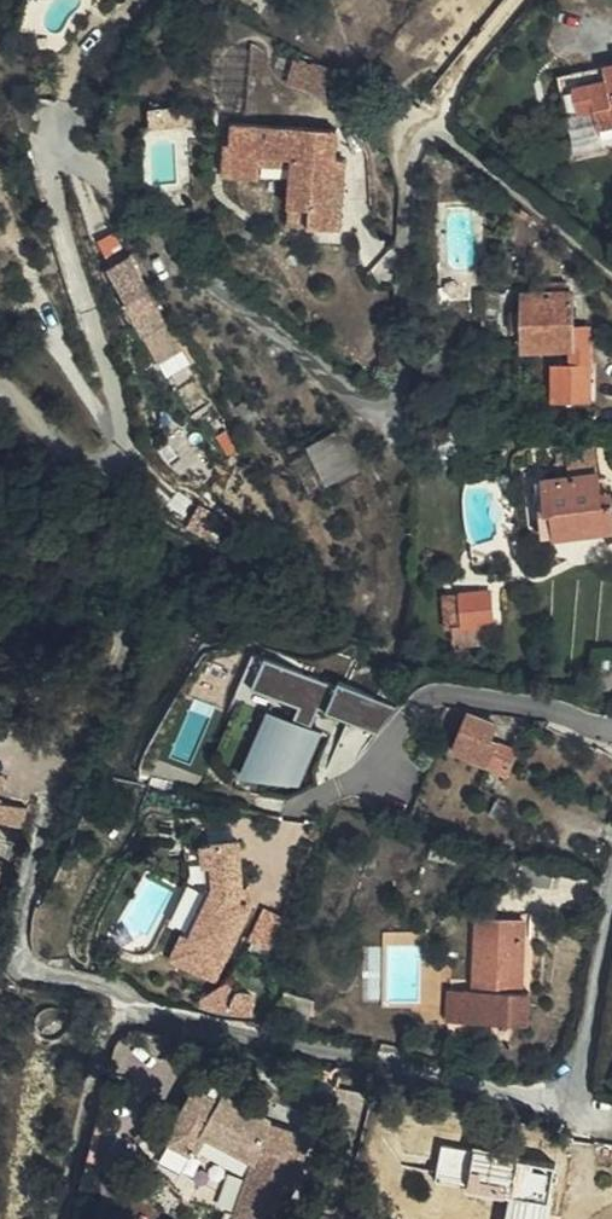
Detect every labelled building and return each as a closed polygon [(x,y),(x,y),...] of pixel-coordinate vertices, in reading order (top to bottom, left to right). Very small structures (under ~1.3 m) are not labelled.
[(325,91),(332,63),(296,54),(290,82),(325,91)] [(609,69),(611,81),(568,89),(573,117),(588,114),(592,131),(611,127),(611,68),(609,69)] [(338,154),(340,128),(237,120),(236,139),(230,139),(227,175),(263,177),(265,155),(297,158),(293,207),(311,208),(310,225),(342,228),(348,155),(338,154)] [(113,265),(132,296),(134,299),(153,288),(132,254),(113,265)] [(146,337),(172,322),(153,288),(134,299),(132,296),(124,300),(146,337)] [(571,327),(572,295),(522,295),(522,348),(572,350),(572,355),(589,355),(589,327),(571,327)] [(589,355),(572,355),(572,365),(553,364),(552,411),(588,412),(589,355)] [(314,439),(326,477),(358,467),(346,430),(314,439)] [(598,444),(570,450),(574,469),(602,463),(598,444)] [(611,496),(601,496),(599,475),(543,480),(547,512),(552,512),(555,537),(611,532),(611,499),(611,496)] [(461,594),(461,598),(462,625),(454,626),(455,646),(489,644),(487,625),(493,624),(491,592),(461,594)] [(462,625),(461,598),(452,598),(454,626),(462,625)] [(247,772),(301,784),(322,730),(314,724),(319,706),(373,728),(396,699),(256,644),(236,696),(275,710),(247,772)] [(470,712),(463,727),(491,740),(497,725),(470,712)] [(463,727),(461,730),(452,749),(505,774),(516,752),(491,740),(463,727)] [(0,767),(0,769),(0,819),(12,821),(21,771),(0,767)] [(241,835),(204,837),(207,881),(184,927),(227,949),(250,903),(244,900),(241,835)] [(207,881),(204,837),(188,838),(189,874),(167,919),(184,927),(207,881)] [(19,873),(5,870),(7,861),(0,860),(0,900),(3,885),(12,887),(19,873)] [(273,947),(287,916),(266,906),(251,937),(273,947)] [(478,921),(477,945),(485,946),(484,988),(515,987),(524,988),(525,922),(478,921)] [(227,949),(184,927),(172,951),(216,972),(227,949)] [(485,946),(477,945),(477,988),(484,988),(485,946)] [(460,1017),(466,986),(455,983),(449,1014),(460,1017)] [(312,1010),(318,993),(287,984),(282,1001),(312,1010)] [(477,988),(466,986),(460,1017),(526,1029),(531,998),(524,996),(516,995),(515,987),(484,988),(477,988)] [(524,996),(524,988),(515,987),(516,995),(524,996)] [(292,1175),(295,1177),(308,1140),(250,1119),(252,1112),(220,1095),(217,1101),(196,1087),(181,1116),(177,1112),(138,1140),(157,1171),(196,1143),(201,1134),(235,1153),(216,1208),(245,1218),(275,1218),(292,1175)] [(557,1160),(443,1141),(437,1178),(512,1191),(508,1218),(547,1218),(557,1160)]
